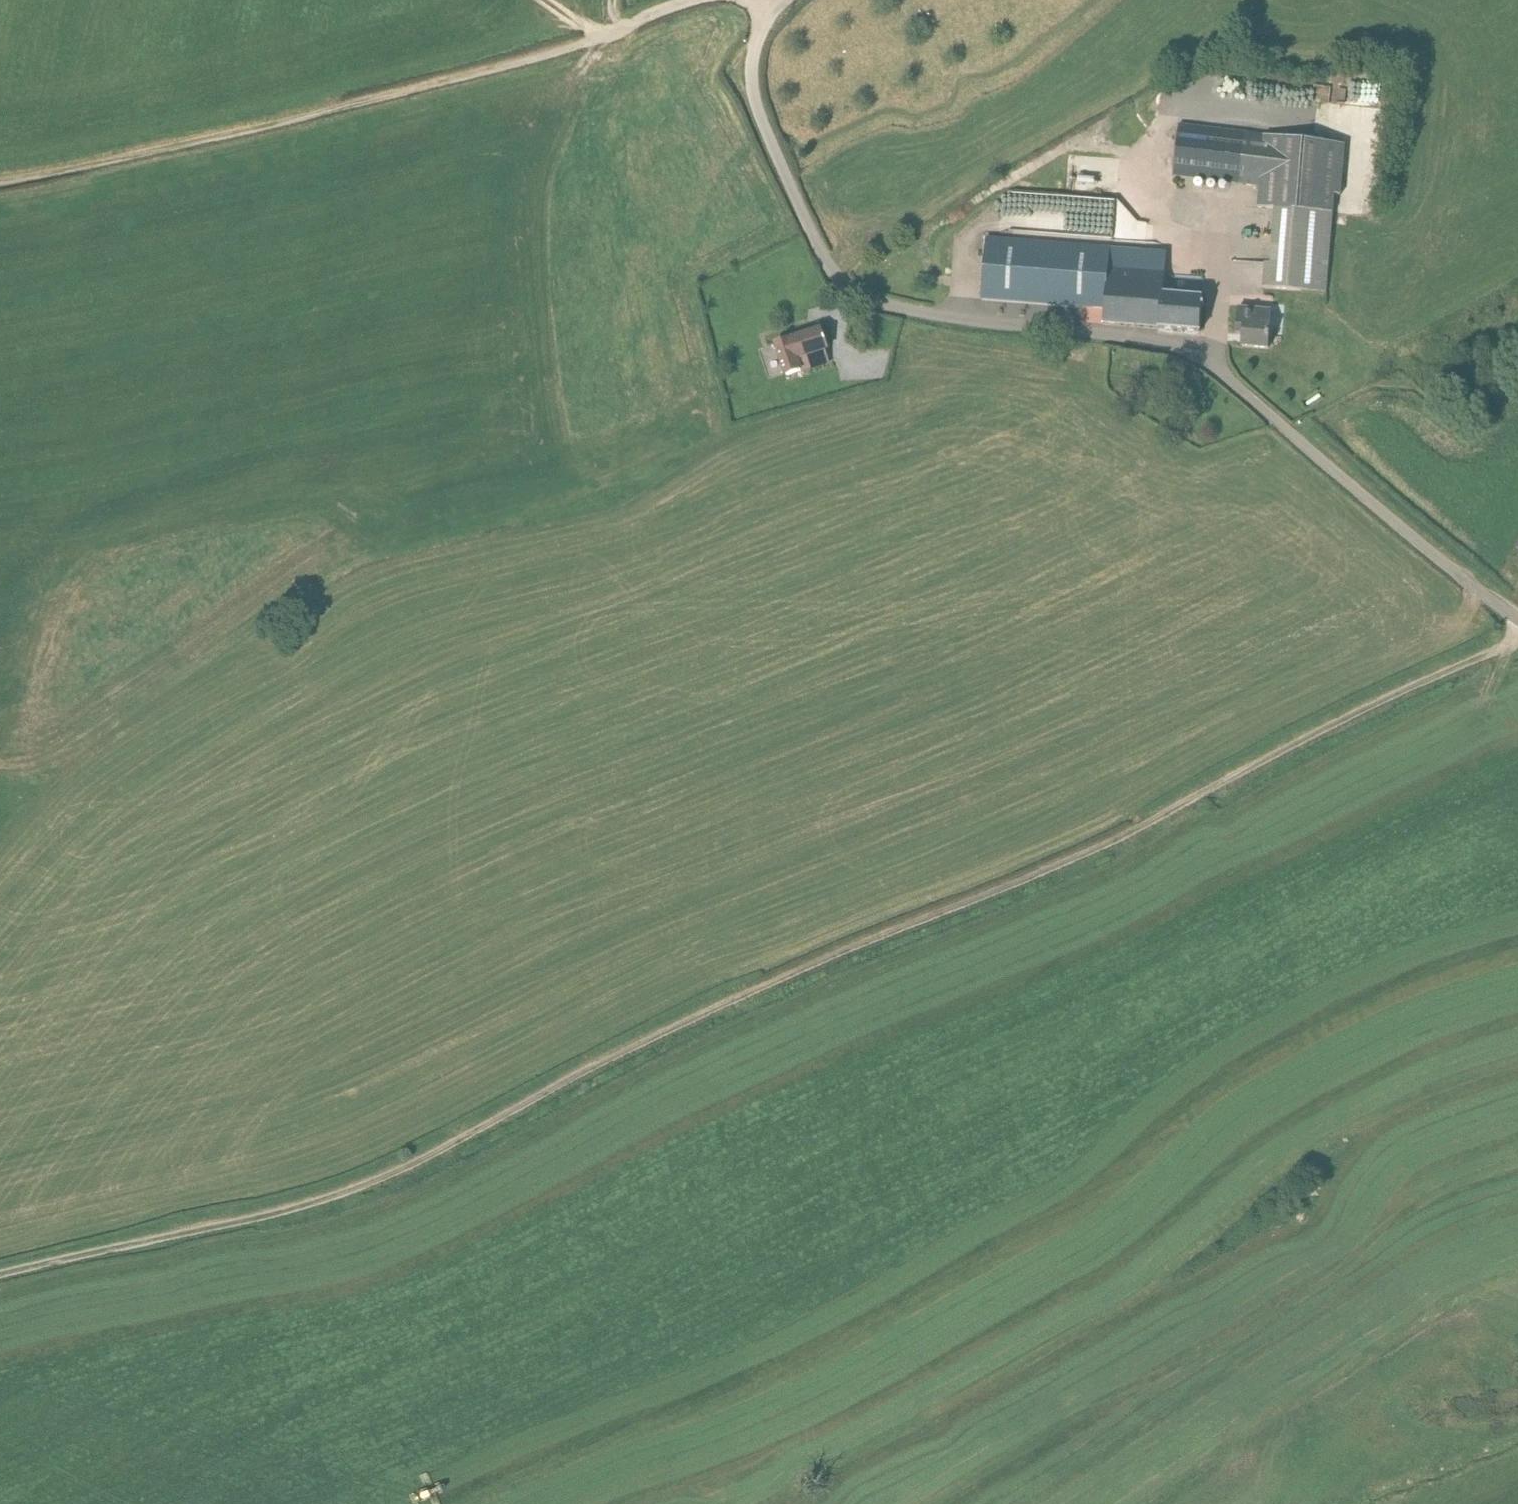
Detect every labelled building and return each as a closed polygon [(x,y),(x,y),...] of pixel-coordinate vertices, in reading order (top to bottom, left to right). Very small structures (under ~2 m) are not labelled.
[(1262,288),(1325,292),(1334,195),(1340,195),(1344,144),(1263,134),(1179,124),(1173,177),(1258,187),(1257,208),(1274,209),(1269,263),(1264,263),(1262,288)] [(1163,293),(1166,251),(986,237),(981,298),(1105,308),(1103,324),(1159,328),(1162,293),(1163,293)] [(1200,332),(1203,296),(1163,293),(1162,293),(1159,328),(1200,332)] [(1269,348),(1272,310),(1238,307),(1236,334),(1242,334),(1241,346),(1269,348)] [(787,379),(786,375),(800,370),(801,373),(830,364),(825,348),(828,347),(822,329),(775,344),(776,347),(762,352),(772,384),(787,379)]
